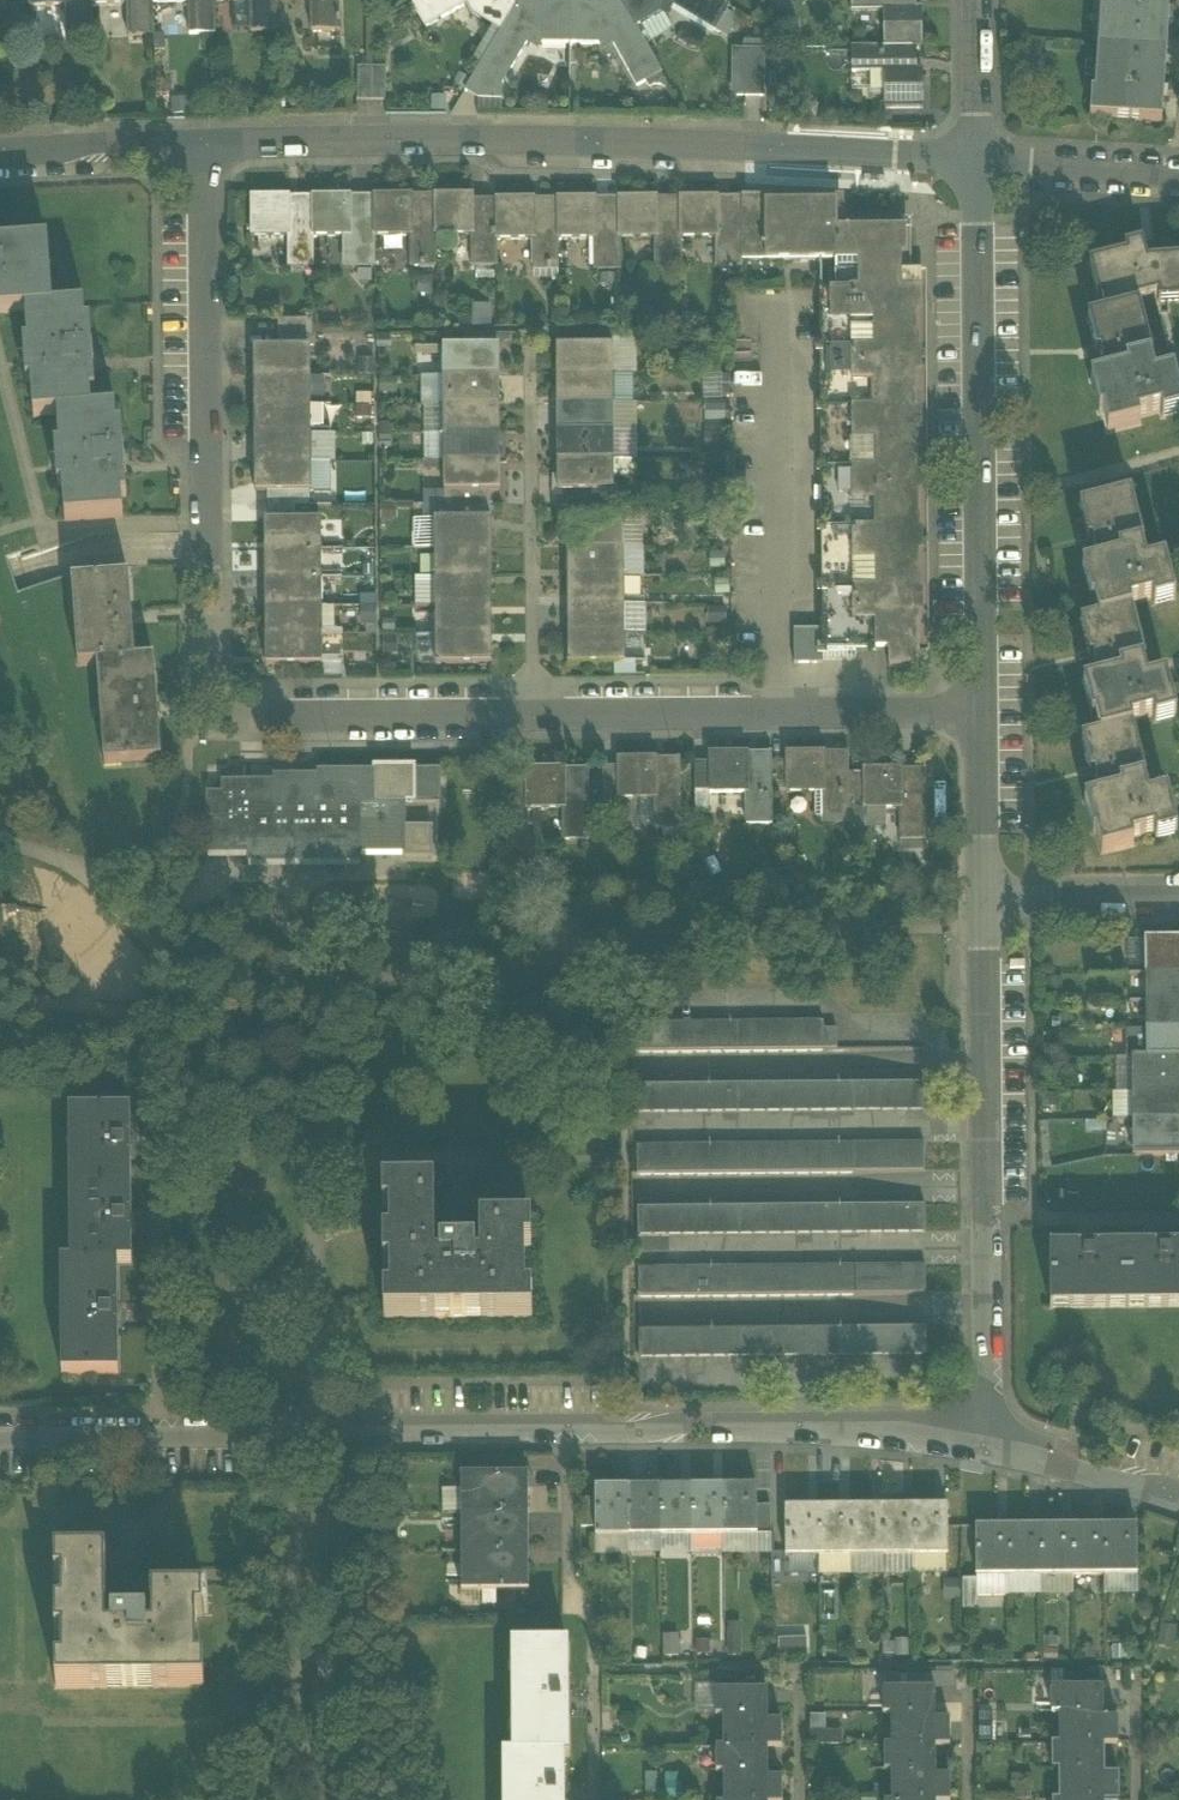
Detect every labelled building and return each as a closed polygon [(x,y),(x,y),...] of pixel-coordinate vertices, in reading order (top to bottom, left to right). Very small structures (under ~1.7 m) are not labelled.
[(92,7),(91,0),(29,0),(30,9),(66,8),(67,40),(93,39),(92,7)] [(153,4),(153,0),(91,0),(92,7),(126,5),(127,37),(154,36),(153,4)] [(214,2),(214,0),(153,0),(153,4),(188,3),(189,35),(215,34),(214,2)] [(233,2),(249,1),(250,30),(250,33),(276,32),(275,0),(214,0),(214,2),(233,2)] [(311,31),(338,30),(336,0),(310,0),(311,31)] [(412,4),(426,28),(476,0),(419,0),(412,4)] [(541,0),(521,0),(506,26),(478,71),(502,85),(532,35),(539,39),(539,43),(571,44),(571,1),(555,1),(551,6),(541,0)] [(481,6),(479,10),(506,26),(521,0),(478,0),(481,6)] [(571,1),(571,44),(601,44),(601,39),(608,36),(637,87),(661,74),(635,28),(620,0),(602,0),(590,7),(587,1),(571,1)] [(635,28),(662,12),(660,8),(664,1),(715,32),(729,8),(716,0),(620,0),(635,28)] [(884,48),(913,48),(922,47),(921,9),(913,9),(913,0),(851,0),(851,12),(884,12),(884,48)] [(1107,50),(1167,54),(1170,0),(1100,0),(1100,5),(1110,6),(1107,50)] [(234,30),(250,30),(249,1),(233,2),(234,30)] [(913,70),(913,48),(884,48),(852,48),(852,73),(884,73),(884,109),(922,109),(922,70),(913,70)] [(1162,125),(1167,54),(1107,50),(1104,96),(1094,95),(1092,120),(1162,125)] [(765,52),(743,51),(737,58),(737,97),(764,97),(765,52)] [(478,100),(502,101),(502,85),(478,71),(466,92),(478,100)] [(356,100),(372,100),(372,72),(356,72),(356,100)] [(385,73),(372,72),(372,100),(385,101),(385,73)] [(497,267),(497,241),(496,205),(474,205),(474,195),(435,196),(435,205),(435,236),(472,236),(472,268),(497,267)] [(375,268),(374,237),(374,205),(352,206),(352,196),(313,197),(313,206),(313,237),(349,237),(350,269),(375,268)] [(436,268),(435,236),(435,205),(413,205),(413,196),(374,196),(374,205),(374,237),(410,237),(411,268),(436,268)] [(313,269),(313,237),(313,206),(291,207),(291,197),(251,197),(252,238),(288,238),(288,269),(313,269)] [(680,270),(680,239),(680,207),(657,207),(657,198),(619,199),(619,208),(619,239),(655,239),(655,270),(680,270)] [(680,198),(680,207),(680,239),(716,239),(717,270),(742,269),(742,262),(741,207),(719,207),(719,198),(680,198)] [(619,271),(619,239),(619,208),(596,208),(596,199),(557,199),(558,209),(558,240),(594,240),(594,271),(619,271)] [(558,271),(558,240),(558,209),(535,209),(535,200),(496,200),(496,205),(497,241),(533,240),(533,272),(558,271)] [(742,262),(836,261),(837,261),(837,230),(837,203),(741,204),(741,207),(742,262)] [(836,261),(836,277),(901,276),(901,229),(837,230),(837,261),(836,261)] [(901,229),(901,276),(836,277),(836,290),(917,289),(926,289),(926,279),(911,279),(910,229),(901,229)] [(1178,299),(1178,261),(1147,263),(1142,243),(1125,248),(1127,255),(1093,265),(1107,317),(1091,322),(1106,378),(1094,381),(1109,436),(1142,427),(1140,421),(1178,410),(1178,398),(1173,374),(1154,379),(1149,362),(1154,361),(1138,302),(1158,297),(1158,301),(1178,299)] [(27,314),(54,312),(49,245),(0,248),(0,316),(27,314)] [(919,660),(919,656),(917,289),(836,290),(820,290),(823,630),(823,651),(856,651),(889,650),(889,669),(929,669),(928,660),(919,660)] [(926,289),(917,289),(919,656),(929,656),(926,289)] [(86,310),(54,312),(27,314),(29,347),(24,347),(27,386),(32,386),(34,419),(56,417),(93,415),(92,397),(96,396),(91,326),(87,326),(86,310)] [(278,335),(307,334),(307,321),(278,321),(278,335)] [(278,349),(307,348),(307,334),(278,335),(278,349)] [(557,366),(557,376),(613,376),(613,347),(557,348),(557,366)] [(254,349),(254,378),(310,378),(310,348),(307,348),(278,349),(254,349)] [(443,349),(443,377),(500,377),(500,354),(500,348),(443,349)] [(712,384),(727,383),(727,374),(702,375),(703,397),(713,397),(712,384)] [(557,394),(557,405),(613,404),(613,376),(557,376),(557,394)] [(443,377),(443,405),(500,405),(500,383),(500,377),(443,377)] [(254,378),(254,407),(311,406),(310,378),(254,378)] [(557,419),(557,433),(613,433),(613,404),(557,405),(557,419)] [(443,405),(444,434),(500,434),(500,410),(500,405),(443,405)] [(254,407),(255,435),(311,435),(311,428),(311,406),(254,407)] [(319,406),(311,406),(311,428),(319,428),(323,424),(323,410),(319,406)] [(116,413),(93,415),(56,417),(59,450),(55,451),(58,490),(62,490),(64,523),(124,519),(123,501),(128,501),(123,430),(117,431),(116,413)] [(557,454),(557,462),(613,461),(613,433),(557,433),(557,454)] [(444,434),(444,463),(500,462),(500,438),(500,434),(444,434)] [(255,435),(255,464),(311,463),(311,435),(255,435)] [(614,491),(613,461),(557,462),(558,480),(558,492),(614,491)] [(500,467),(500,462),(444,463),(444,492),(445,492),(490,491),(500,491),(500,467)] [(311,492),(311,463),(255,464),(255,493),(267,493),(311,492)] [(445,492),(445,506),(490,506),(490,491),(445,492)] [(267,493),(267,507),(297,507),(311,507),(311,492),(267,493)] [(1088,803),(1104,858),(1138,848),(1135,841),(1177,828),(1168,795),(1149,801),(1144,783),(1148,782),(1131,723),(1177,709),(1168,678),(1149,683),(1144,665),(1148,664),(1131,607),(1176,593),(1166,560),(1148,565),(1143,547),(1145,546),(1130,494),(1083,508),(1099,565),(1087,569),(1102,621),(1085,626),(1101,682),(1088,686),(1103,737),(1087,742),(1104,798),(1088,803)] [(490,520),(490,506),(445,506),(445,521),(490,520)] [(297,521),(297,507),(267,507),(268,521),(297,521)] [(435,521),(435,550),(491,549),(491,527),(491,520),(490,520),(445,521),(435,521)] [(568,520),(568,549),(624,549),(624,520),(568,520)] [(265,522),(265,551),(321,550),(321,521),(297,521),(268,521),(265,522)] [(435,550),(435,578),(491,578),(491,553),(491,549),(435,550)] [(568,549),(568,577),(624,577),(624,549),(568,549)] [(265,551),(265,579),(322,579),(321,550),(265,551)] [(78,666),(99,665),(136,662),(129,575),(71,580),(78,666)] [(568,577),(568,606),(624,606),(624,577),(568,577)] [(435,578),(436,607),(491,606),(491,582),(491,578),(435,578)] [(265,579),(266,608),(322,607),(322,579),(265,579)] [(436,607),(436,635),(491,635),(491,612),(491,606),(436,607)] [(568,606),(568,634),(624,634),(624,606),(568,606)] [(266,608),(266,636),(322,636),(322,607),(266,608)] [(823,661),(823,651),(823,630),(794,630),(794,664),(823,664),(823,661)] [(625,664),(624,634),(568,634),(568,664),(625,664)] [(491,639),(491,635),(436,635),(436,665),(492,665),(491,639)] [(322,665),(322,636),(266,636),(266,666),(322,665)] [(856,661),(856,651),(823,651),(823,661),(856,661)] [(155,660),(136,662),(99,665),(106,769),(163,765),(155,660)] [(786,794),(815,794),(823,794),(823,823),(823,825),(849,825),(849,811),(849,775),(849,762),(825,762),(825,753),(786,753),(786,763),(786,792),(786,794)] [(748,826),(772,826),(772,792),(771,763),(748,764),(748,755),(710,755),(710,764),(710,793),(710,795),(747,795),(748,826)] [(657,831),(682,831),(682,770),(657,770),(657,761),(618,761),(618,767),(619,802),(621,802),(656,802),(657,831)] [(772,792),(786,792),(786,763),(771,763),(772,792)] [(695,793),(710,793),(710,764),(695,764),(695,793)] [(248,864),(361,863),(361,854),(404,854),(404,858),(432,858),(432,828),(405,828),(405,804),(440,804),(440,771),(415,771),(415,767),(373,767),(373,771),(318,771),(318,776),(273,776),(273,782),(222,782),(222,794),(207,794),(207,855),(248,854),(248,864)] [(603,813),(621,812),(621,802),(619,802),(618,767),(603,767),(603,813)] [(566,841),(590,841),(590,778),(568,778),(568,769),(527,769),(527,779),(527,811),(529,811),(566,810),(566,841)] [(900,843),(927,843),(926,780),(902,780),(902,770),(863,770),(863,774),(863,811),(900,810),(900,843)] [(849,811),(863,811),(863,774),(849,775),(849,811)] [(512,824),(529,823),(529,811),(527,811),(527,779),(512,779),(512,824)] [(1148,976),(1178,976),(1178,940),(1148,941),(1148,976)] [(1149,1003),(1178,1003),(1178,976),(1148,976),(1149,1003)] [(1149,1031),(1178,1031),(1178,1003),(1149,1003),(1149,1031)] [(637,1054),(827,1052),(826,1027),(826,1024),(636,1026),(637,1054)] [(827,1052),(840,1051),(840,1027),(827,1027),(826,1027),(827,1052)] [(1134,1059),(1178,1058),(1178,1031),(1149,1031),(1128,1031),(1129,1059),(1134,1059)] [(1135,1094),(1178,1093),(1178,1058),(1134,1059),(1135,1094)] [(637,1114),(924,1111),(924,1084),(637,1087),(637,1114)] [(1135,1121),(1178,1121),(1178,1093),(1135,1094),(1135,1121)] [(70,1112),(71,1189),(131,1188),(130,1112),(70,1112)] [(1135,1121),(1135,1157),(1178,1156),(1178,1121),(1135,1121)] [(638,1175),(925,1172),(924,1144),(637,1147),(638,1175)] [(71,1189),(71,1265),(118,1264),(132,1264),(131,1188),(71,1189)] [(481,1264),(475,1264),(443,1264),(434,1265),(433,1188),(383,1189),(383,1212),(390,1212),(390,1241),(383,1241),(384,1268),(391,1268),(391,1296),(384,1297),(384,1320),(532,1318),(532,1295),(526,1295),(525,1248),(531,1248),(531,1226),(481,1226),(481,1264)] [(638,1237),(925,1234),(925,1206),(638,1209),(638,1237)] [(1051,1310),(1127,1309),(1127,1248),(1050,1249),(1051,1310)] [(1127,1248),(1127,1309),(1178,1308),(1178,1248),(1127,1248)] [(443,1251),(443,1264),(475,1264),(475,1251),(443,1251)] [(119,1376),(118,1264),(71,1265),(62,1265),(64,1376),(119,1376)] [(639,1298),(926,1295),(925,1267),(639,1270),(639,1298)] [(640,1359),(926,1356),(926,1329),(639,1332),(640,1359)] [(466,1474),(528,1473),(528,1455),(465,1456),(466,1474)] [(468,1498),(468,1514),(528,1514),(528,1473),(466,1474),(460,1474),(461,1498),(468,1498)] [(756,1486),(723,1487),(724,1536),(757,1536),(756,1507),(756,1486)] [(660,1487),(628,1488),(628,1537),(660,1537),(660,1487)] [(691,1487),(660,1487),(660,1537),(692,1536),(691,1487)] [(723,1487),(691,1487),(692,1536),(724,1536),(723,1487)] [(595,1537),(628,1537),(628,1488),(595,1488),(595,1500),(595,1528),(595,1537)] [(581,1529),(595,1528),(595,1500),(580,1500),(581,1529)] [(771,1507),(756,1507),(757,1536),(771,1535),(771,1507)] [(882,1507),(850,1508),(850,1557),(882,1556),(882,1507)] [(914,1507),(882,1507),(882,1556),(914,1556),(914,1507)] [(948,1507),(914,1507),(914,1556),(949,1556),(948,1507)] [(787,1557),(818,1557),(818,1508),(787,1508),(787,1557)] [(850,1508),(818,1508),(818,1557),(850,1557),(850,1508)] [(468,1536),(468,1553),(528,1553),(528,1514),(468,1514),(461,1514),(461,1536),(468,1536)] [(1040,1528),(1008,1529),(1009,1578),(1040,1578),(1040,1528)] [(1072,1528),(1040,1528),(1040,1578),(1072,1577),(1072,1528)] [(1104,1528),(1072,1528),(1072,1577),(1104,1577),(1104,1528)] [(1138,1528),(1104,1528),(1104,1577),(1139,1577),(1138,1528)] [(978,1578),(1009,1578),(1008,1529),(977,1529),(978,1578)] [(528,1591),(528,1553),(468,1553),(461,1553),(461,1577),(468,1577),(468,1591),(528,1591)] [(56,1688),(204,1687),(204,1664),(198,1664),(197,1617),(204,1617),(203,1595),(153,1595),(153,1633),(148,1633),(147,1620),(112,1620),(112,1634),(106,1634),(106,1558),(55,1558),(55,1581),(62,1581),(62,1609),(56,1609),(56,1637),(62,1637),(63,1666),(56,1666),(56,1688)] [(728,1622),(727,1653),(741,1653),(742,1622),(728,1622)] [(512,1646),(513,1756),(564,1756),(568,1756),(568,1645),(512,1646)] [(1057,1714),(1058,1746),(1103,1745),(1117,1745),(1116,1720),(1103,1720),(1102,1687),(1057,1688),(1049,1688),(1050,1715),(1057,1714)] [(723,1717),(724,1748),(768,1748),(782,1748),(782,1723),(768,1723),(768,1691),(716,1691),(717,1717),(723,1717)] [(889,1717),(890,1749),(935,1749),(949,1748),(948,1722),(935,1723),(934,1691),(889,1692),(881,1692),(881,1717),(889,1717)] [(810,1742),(841,1743),(841,1730),(820,1729),(820,1715),(811,1715),(810,1742)] [(1103,1745),(1058,1746),(1050,1746),(1051,1771),(1058,1771),(1060,1799),(1117,1799),(1117,1776),(1104,1777),(1103,1745)] [(724,1799),(782,1799),(782,1779),(768,1779),(768,1748),(724,1748),(717,1748),(717,1774),(724,1774),(724,1799)] [(890,1799),(949,1799),(949,1779),(936,1780),(935,1749),(890,1749),(882,1749),(882,1773),(890,1773),(890,1799)] [(503,1799),(564,1799),(564,1756),(513,1756),(503,1757),(503,1799)]
